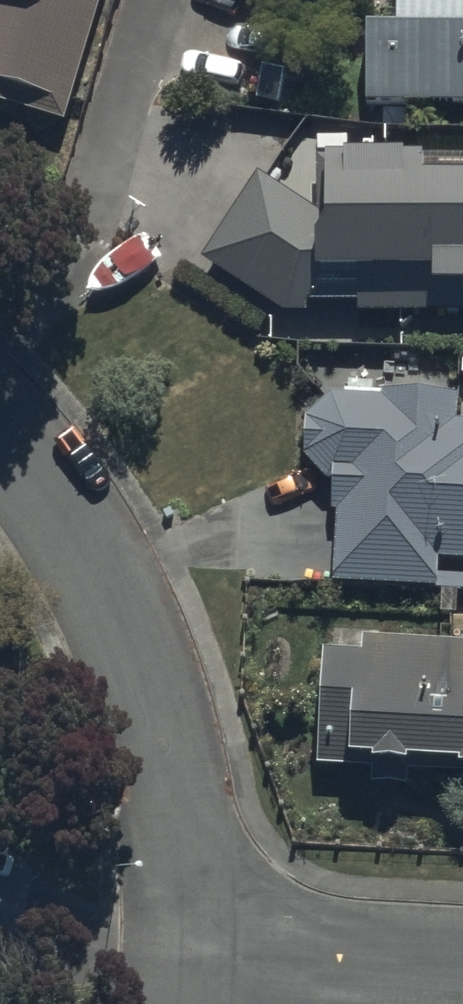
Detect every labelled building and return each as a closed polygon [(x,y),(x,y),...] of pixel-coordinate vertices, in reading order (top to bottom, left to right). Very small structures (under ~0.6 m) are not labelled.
[(100,0),(0,0),(0,103),(62,122),(100,0)] [(365,105),(462,106),(462,0),(396,0),(395,27),(367,26),(365,105)] [(313,162),(312,216),(252,179),(202,261),(297,320),(305,308),(357,307),(357,320),(462,317),(462,178),(419,180),(419,159),(313,162)] [(462,575),(462,426),(460,426),(461,403),(303,392),(298,462),(328,497),(323,565),(462,575)] [(462,784),(462,651),(330,640),(319,772),(462,784)]
